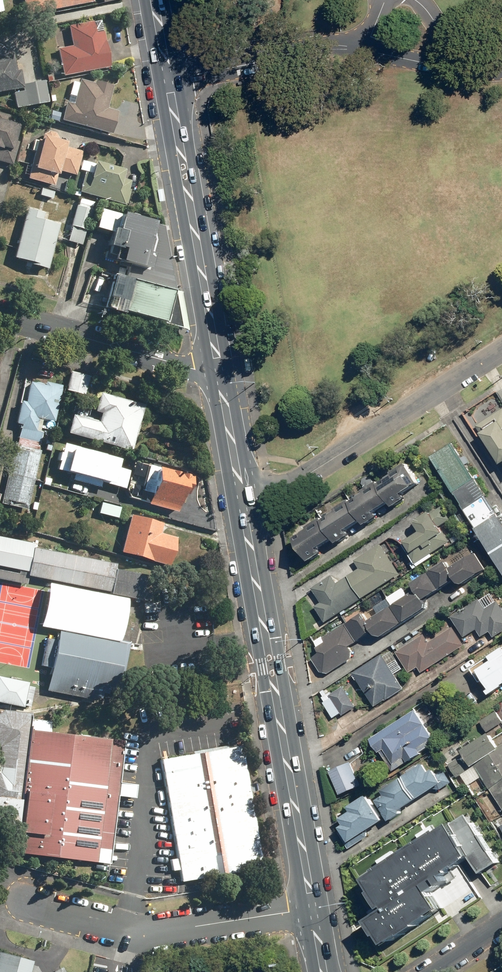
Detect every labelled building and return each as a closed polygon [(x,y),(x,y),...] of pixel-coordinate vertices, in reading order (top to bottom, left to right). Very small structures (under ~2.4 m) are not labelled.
[(89,2),(88,0),(20,0),(23,15),(89,2)] [(59,76),(106,67),(99,31),(91,33),(88,21),(65,25),(68,46),(54,48),(59,76)] [(20,87),(17,70),(14,70),(11,53),(0,55),(0,91),(20,87)] [(58,121),(107,133),(113,110),(103,108),(109,85),(91,80),(90,83),(76,79),(69,104),(63,102),(58,121)] [(13,108),(45,102),(41,81),(20,84),(21,90),(10,92),(13,108)] [(9,165),(15,142),(12,141),(17,122),(6,119),(8,115),(0,113),(0,162),(9,165)] [(55,175),(56,171),(72,175),(78,151),(62,146),(64,142),(53,139),(54,137),(51,132),(44,130),(39,134),(38,139),(34,138),(24,178),(50,185),(53,175),(55,175)] [(76,192),(121,204),(127,181),(118,179),(120,169),(91,162),(89,173),(81,171),(76,192)] [(64,240),(78,244),(82,230),(83,230),(89,209),(73,205),(64,240)] [(26,265),(44,269),(56,224),(39,220),(41,213),(23,208),(10,257),(27,262),(26,265)] [(124,262),(120,276),(172,291),(160,225),(111,213),(102,244),(114,247),(111,259),(124,262)] [(110,273),(101,308),(179,328),(172,291),(120,276),(110,273)] [(68,371),(63,390),(82,394),(87,376),(68,371)] [(0,493),(0,503),(24,508),(38,449),(35,449),(39,431),(33,429),(36,417),(51,421),(60,385),(43,381),(42,384),(27,381),(22,401),(19,401),(13,423),(19,424),(14,444),(11,444),(0,493)] [(69,414),(64,433),(129,451),(142,405),(97,392),(92,411),(98,413),(96,422),(69,414)] [(478,426),(501,465),(501,411),(478,426)] [(62,443),(55,468),(95,479),(96,477),(109,481),(115,461),(101,457),(101,454),(62,443)] [(431,459),(501,568),(501,518),(454,445),(431,459)] [(149,494),(146,503),(174,512),(187,471),(169,465),(168,470),(148,463),(139,490),(149,494)] [(407,465),(294,537),(310,561),(322,553),(318,548),(334,538),(337,543),(350,535),(347,530),(362,520),(365,525),(379,516),(376,511),(390,502),(393,507),(405,500),(401,495),(419,483),(407,465)] [(97,501),(94,512),(114,517),(117,506),(97,501)] [(431,512),(415,521),(421,531),(405,542),(413,554),(411,555),(417,564),(451,542),(441,527),(452,520),(443,506),(432,513),(431,512)] [(145,519),(138,540),(155,545),(162,525),(145,519)] [(28,572),(28,574),(111,591),(111,594),(148,601),(152,585),(145,583),(147,575),(112,568),(112,563),(30,546),(30,543),(0,536),(0,566),(28,572)] [(355,560),(361,569),(338,584),(332,575),(313,588),(322,602),(316,606),(327,622),(401,574),(382,544),(355,560)] [(477,553),(452,569),(447,562),(430,573),(440,590),(457,580),(459,583),(463,584),(488,569),(477,553)] [(430,573),(413,583),(418,591),(393,606),(404,624),(427,609),(428,604),(425,600),(440,590),(430,573)] [(43,626),(123,641),(131,599),(51,584),(43,626)] [(452,616),(465,638),(478,630),(483,637),(491,632),(494,638),(501,633),(501,605),(500,601),(487,609),(480,598),(452,616)] [(364,613),(346,624),(358,642),(373,632),(375,635),(383,637),(404,624),(393,606),(369,621),(364,613)] [(346,624),(324,637),(327,641),(318,647),(322,653),(313,658),(321,671),(325,676),(329,673),(352,659),(354,651),(351,646),(358,642),(346,624)] [(425,634),(397,652),(410,672),(419,667),(422,673),(465,645),(454,628),(431,642),(425,634)] [(131,645),(58,630),(56,640),(48,638),(43,665),(52,667),(47,690),(119,705),(131,645)] [(490,656),(493,660),(478,670),(490,689),(488,691),(490,695),(501,687),(501,648),(490,656)] [(383,654),(354,673),(376,707),(405,689),(383,654)] [(0,677),(0,703),(24,707),(24,705),(31,707),(35,687),(28,686),(28,682),(0,677)] [(344,686),(330,695),(344,716),(358,707),(344,686)] [(18,829),(30,712),(4,709),(0,712),(0,746),(1,746),(0,751),(0,827),(18,829)] [(417,710),(372,738),(393,771),(438,742),(417,710)] [(481,721),(488,732),(501,723),(501,719),(497,711),(481,721)] [(124,740),(30,729),(16,852),(110,863),(124,740)] [(476,765),(501,806),(501,745),(499,747),(489,733),(462,750),(464,754),(449,763),(458,777),(476,765)] [(241,745),(160,759),(180,881),(262,868),(241,745)] [(350,764),(331,772),(340,795),(359,787),(350,764)] [(422,765),(404,776),(419,800),(437,790),(422,765)] [(397,779),(376,793),(383,804),(375,809),(384,822),(413,804),(397,779)] [(362,801),(338,815),(345,828),(339,831),(347,845),(378,827),(362,801)] [(389,910),(372,921),(387,944),(448,905),(436,885),(476,860),(485,874),(501,864),(501,863),(471,815),(370,880),(389,910)] [(35,965),(30,964),(31,961),(0,953),(0,971),(38,971),(35,965)]
